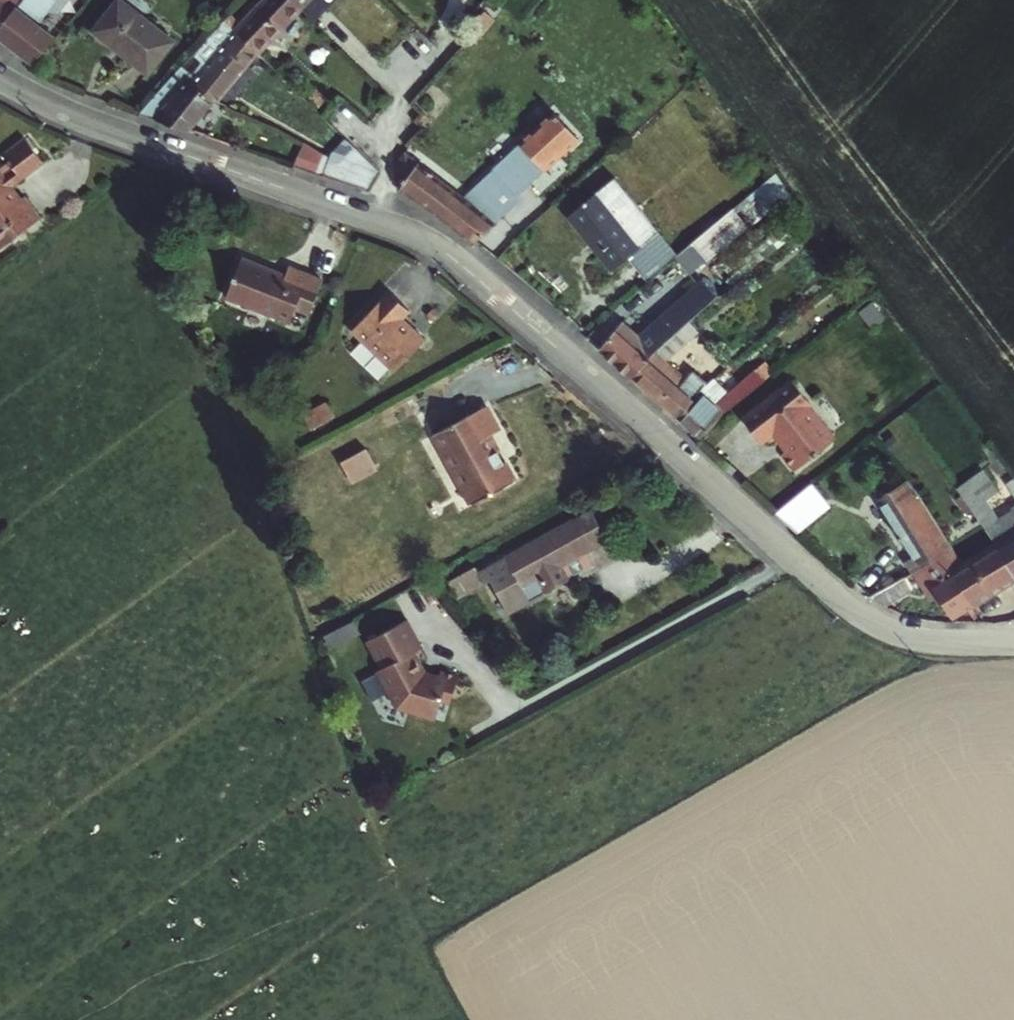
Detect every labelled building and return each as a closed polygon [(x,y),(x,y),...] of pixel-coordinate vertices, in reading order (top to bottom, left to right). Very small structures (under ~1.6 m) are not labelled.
[(56,0),(27,0),(19,10),(0,33),(0,36),(41,63),(60,41),(37,23),(56,0)] [(5,0),(0,0),(0,33),(19,10),(10,4),(5,0)] [(178,38),(127,0),(119,0),(97,30),(153,72),(178,38)] [(309,10),(300,0),(251,0),(232,20),(240,28),(263,50),(267,54),(309,10)] [(319,0),(300,0),(309,10),(319,0)] [(263,50),(240,28),(232,20),(212,42),(221,50),(201,73),(227,95),(263,50)] [(263,50),(227,95),(232,98),(267,54),(263,50)] [(221,103),(194,81),(190,78),(195,73),(188,67),(144,114),(196,135),(221,103)] [(194,81),(221,103),(227,95),(201,73),(194,81)] [(519,160),(537,179),(582,136),(558,111),(527,140),(534,146),(519,160)] [(9,174),(4,168),(0,172),(0,240),(7,248),(47,215),(29,194),(27,196),(17,184),(47,159),(29,137),(8,154),(19,166),(9,174)] [(524,192),(537,179),(519,160),(534,146),(527,140),(500,167),(509,176),(524,192)] [(320,180),(331,163),(311,150),(303,174),(320,180)] [(331,163),(320,180),(375,198),(387,180),(361,154),(345,170),(331,163)] [(450,184),(413,158),(403,171),(415,180),(404,193),(430,211),(450,184)] [(476,202),(480,205),(509,176),(500,167),(468,197),(476,202)] [(509,176),(480,205),(485,208),(501,219),(526,194),(524,192),(509,176)] [(468,197),(450,184),(430,211),(464,235),(485,208),(480,205),(476,202),(468,197)] [(632,259),(654,289),(684,263),(662,236),(651,244),(645,249),(603,194),(573,217),(615,272),(632,259)] [(501,219),(485,208),(464,235),(479,245),(501,219)] [(755,228),(741,213),(701,248),(714,263),(755,228)] [(684,263),(697,278),(714,263),(701,248),(684,263)] [(222,294),(275,314),(280,300),(292,305),(308,311),(321,277),(286,263),(281,275),(266,269),(268,264),(238,253),(222,294)] [(646,342),(619,320),(592,344),(636,383),(653,366),(694,331),(723,307),(709,289),(646,342)] [(427,343),(403,323),(410,315),(388,297),(354,336),(399,375),(427,343)] [(280,300),(275,314),(287,318),(292,305),(280,300)] [(435,309),(427,313),(433,323),(441,317),(435,309)] [(694,331),(653,366),(636,383),(681,424),(698,406),(704,400),(711,395),(697,382),(690,388),(669,369),(702,341),(694,331)] [(702,443),(728,422),(772,386),(765,378),(734,403),(718,389),(711,395),(704,400),(698,406),(681,424),(702,443)] [(812,410),(793,388),(745,429),(763,451),(775,441),(788,457),(783,461),(796,476),(829,449),(830,438),(809,413),(812,410)] [(334,404),(310,417),(317,431),(341,417),(334,404)] [(513,483),(490,437),(500,432),(489,407),(437,433),(471,503),(513,483)] [(365,447),(340,459),(347,475),(372,463),(365,447)] [(1001,464),(957,493),(997,549),(1013,574),(1013,479),(1001,464)] [(834,509),(817,485),(778,514),(800,534),(834,509)] [(948,540),(910,486),(880,505),(900,534),(892,540),(915,576),(923,572),(927,576),(937,569),(931,560),(946,552),(941,545),(948,540)] [(610,561),(601,545),(623,534),(607,505),(520,552),(500,563),(505,574),(524,608),(610,561)] [(968,568),(960,573),(982,604),(1013,583),(1013,574),(997,549),(968,568)] [(923,572),(915,576),(933,602),(940,598),(955,622),(982,604),(960,573),(946,552),(931,560),(937,569),(927,576),(923,572)] [(493,561),(465,577),(473,592),(501,576),(495,566),(493,561)] [(500,563),(495,566),(501,576),(505,574),(500,563)] [(888,604),(914,586),(906,575),(881,593),(888,604)] [(336,647),(363,634),(356,618),(328,632),(336,647)] [(409,620),(369,642),(385,669),(362,682),(385,723),(412,728),(415,713),(442,718),(447,695),(456,697),(461,674),(443,670),(442,675),(427,673),(417,654),(425,650),(409,620)]
